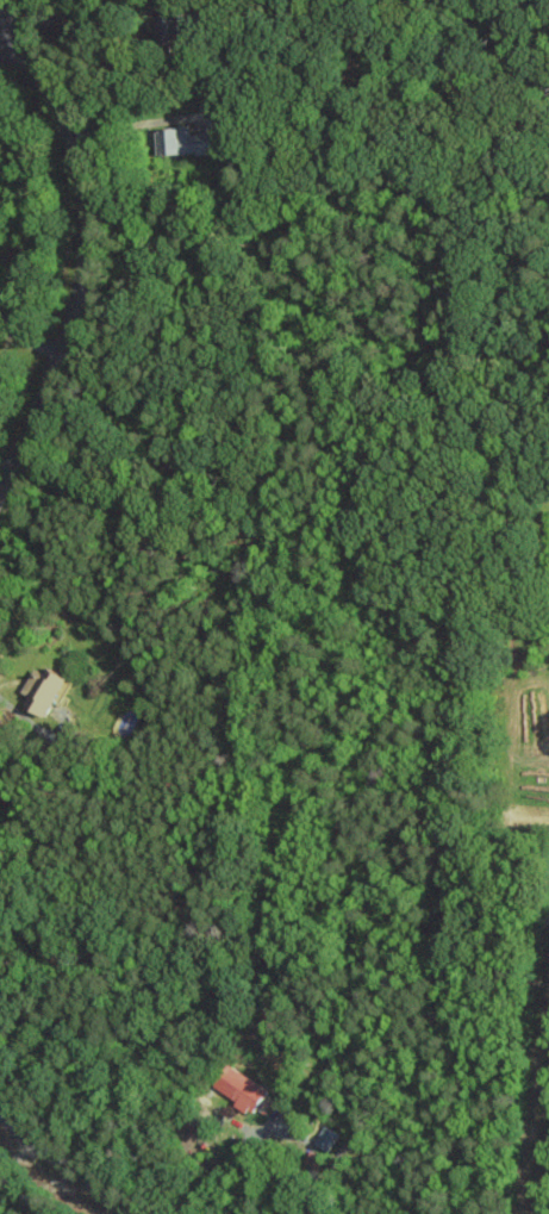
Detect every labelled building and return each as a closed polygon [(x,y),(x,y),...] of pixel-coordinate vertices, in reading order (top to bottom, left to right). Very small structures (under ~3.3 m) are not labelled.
[(160,44),(179,43),(178,19),(160,19),(160,44)] [(215,153),(213,132),(189,134),(188,128),(156,130),(158,157),(215,153)] [(43,673),(36,669),(24,689),(31,693),(24,704),(44,716),(67,678),(47,666),(43,673)] [(211,1087),(253,1113),(268,1090),(226,1063),(211,1087)] [(314,1143),(329,1151),(338,1134),(324,1126),(314,1143)]
